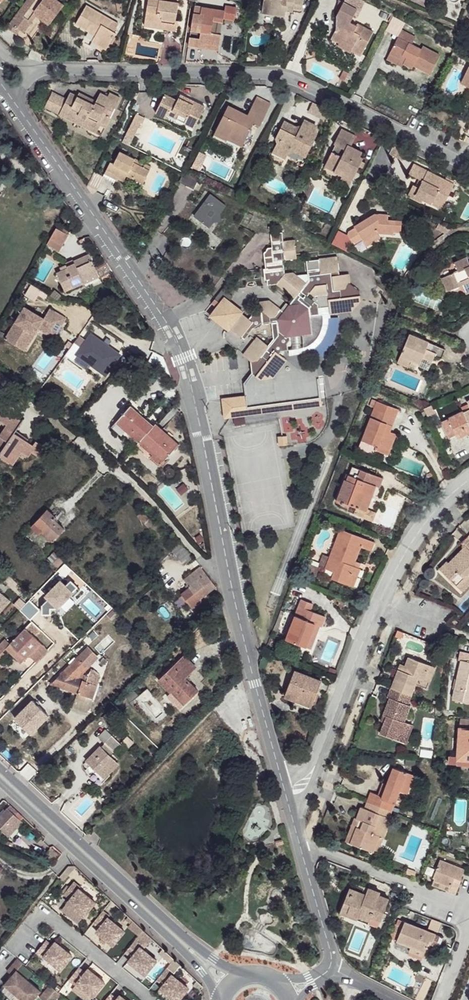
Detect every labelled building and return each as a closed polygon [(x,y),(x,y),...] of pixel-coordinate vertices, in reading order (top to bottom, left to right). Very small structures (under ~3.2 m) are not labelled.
[(11,22),(22,30),(25,32),(32,23),(30,20),(36,12),(52,23),(65,5),(59,0),(28,0),(11,22)] [(161,2),(151,0),(146,24),(169,28),(170,24),(176,25),(179,7),(171,6),(171,4),(161,2)] [(305,0),(266,0),(265,8),(277,10),(276,15),(287,16),(288,10),(288,7),(295,8),(294,11),(303,12),(305,0)] [(345,3),(338,16),(347,21),(343,27),(338,29),(332,39),(340,43),(342,39),(355,46),(352,51),(361,56),(374,32),(359,24),(358,26),(351,22),(358,10),(345,3)] [(114,21),(88,6),(77,24),(97,36),(102,38),(98,45),(107,50),(117,33),(115,32),(109,28),(114,21)] [(196,6),(190,46),(219,51),(222,35),(213,33),(215,21),(224,22),(226,11),(196,6)] [(226,11),(225,18),(236,20),(238,8),(227,6),(226,11)] [(50,26),(52,23),(36,12),(30,20),(32,23),(37,17),(50,26)] [(347,21),(338,16),(343,27),(347,21)] [(120,24),(114,21),(109,28),(115,32),(120,24)] [(19,35),(22,30),(11,22),(8,26),(19,35)] [(168,34),(169,28),(146,24),(145,30),(168,34)] [(180,26),(176,25),(170,24),(169,28),(168,34),(178,36),(180,26)] [(416,36),(402,29),(390,53),(400,58),(402,54),(407,56),(405,60),(406,61),(413,65),(415,62),(432,71),(441,53),(424,44),(422,48),(413,42),(416,36)] [(102,38),(97,36),(93,42),(98,45),(102,38)] [(340,43),(338,46),(351,53),(352,51),(355,46),(342,39),(340,43)] [(105,53),(107,50),(98,45),(95,48),(105,53)] [(403,66),(406,61),(405,60),(407,56),(402,54),(400,58),(390,53),(388,58),(403,66)] [(59,113),(56,119),(71,127),(73,123),(81,127),(95,100),(77,92),(76,96),(68,92),(65,99),(49,91),(43,104),(59,113)] [(114,111),(120,98),(109,94),(108,97),(98,92),(95,100),(81,127),(80,130),(94,138),(98,130),(103,132),(111,117),(106,114),(109,108),(114,111)] [(205,107),(194,102),(193,105),(182,101),(183,98),(179,96),(176,101),(163,94),(156,108),(165,113),(167,110),(176,115),(174,119),(185,124),(186,122),(196,127),(205,107)] [(260,126),(271,104),(256,96),(247,113),(230,105),(217,130),(242,143),(253,122),(260,126)] [(193,105),(194,102),(184,97),(183,98),(182,101),(193,105)] [(329,110),(314,102),(310,111),(324,119),(329,110)] [(164,116),(165,113),(156,108),(154,112),(164,116)] [(144,119),(134,114),(126,130),(133,133),(139,121),(142,122),(144,119)] [(310,122),(300,118),(295,127),(286,122),(277,138),(281,140),(275,151),(286,157),(290,148),(306,156),(317,134),(307,129),(310,122)] [(78,134),(80,130),(81,127),(73,123),(71,127),(56,119),(54,122),(78,134)] [(194,131),(196,127),(186,122),(185,124),(184,126),(194,131)] [(321,167),(342,131),(336,128),(328,144),(331,146),(321,167)] [(103,132),(98,130),(94,138),(80,130),(78,134),(83,137),(82,140),(96,147),(103,132)] [(321,167),(331,171),(331,170),(339,173),(338,174),(349,179),(358,155),(354,154),(355,148),(344,143),(347,133),(342,131),(321,167)] [(400,146),(394,143),(389,152),(396,155),(400,146)] [(403,159),(407,150),(400,146),(396,155),(403,159)] [(151,167),(120,153),(116,161),(113,160),(105,177),(115,182),(118,176),(120,172),(143,184),(151,167)] [(453,186),(414,167),(408,177),(421,184),(418,191),(412,188),(408,194),(424,203),(431,206),(434,200),(443,204),(453,186)] [(195,189),(201,178),(186,171),(185,174),(180,182),(195,189)] [(422,209),(424,203),(408,194),(405,201),(422,209)] [(226,207),(212,196),(196,216),(210,228),(215,221),(221,221),(220,214),(226,207)] [(434,200),(431,206),(440,210),(443,204),(434,200)] [(402,235),(401,224),(388,222),(387,216),(378,215),(378,217),(373,216),(369,218),(368,216),(352,226),(352,229),(345,233),(344,236),(349,244),(351,244),(352,246),(359,242),(360,244),(375,236),(391,236),(391,234),(402,235)] [(57,227),(54,233),(52,237),(63,244),(69,233),(57,227)] [(341,275),(338,256),(320,258),(321,269),(308,271),(310,281),(308,283),(294,273),(285,273),(284,260),(297,258),(295,240),(284,242),(282,233),(272,234),(273,247),(274,256),(265,257),(266,269),(265,269),(266,280),(268,280),(269,285),(277,284),(295,299),(290,305),(284,312),(282,310),(270,301),(260,302),(261,309),(252,311),(253,315),(250,319),(242,314),(231,328),(246,339),(254,328),(260,328),(264,324),(272,324),(275,339),(269,346),(258,337),(244,355),(252,361),(253,373),(260,379),(274,378),(280,370),(288,360),(280,354),(282,351),(289,350),(288,343),(291,340),(290,337),(313,334),(311,322),(310,315),(320,314),(319,308),(318,305),(308,296),(311,293),(317,298),(329,296),(331,314),(344,312),(348,307),(353,312),(361,301),(360,290),(351,284),(350,274),(341,275)] [(378,241),(375,236),(360,244),(363,249),(378,241)] [(52,237),(49,243),(61,249),(63,244),(52,237)] [(265,253),(265,257),(274,256),(273,247),(269,248),(265,253)] [(90,254),(74,260),(76,263),(69,266),(68,263),(60,266),(62,270),(57,272),(65,288),(72,285),(74,288),(85,283),(83,279),(98,273),(90,254)] [(467,257),(456,263),(459,272),(443,279),(445,284),(448,283),(451,290),(460,287),(459,283),(462,281),(463,286),(468,294),(468,293),(468,261),(467,257)] [(100,277),(98,273),(83,279),(85,283),(100,277)] [(24,295),(34,300),(39,290),(29,285),(24,295)] [(234,297),(224,289),(216,299),(221,302),(226,307),(230,302),(234,297)] [(318,305),(319,308),(330,306),(329,296),(317,298),(311,293),(308,296),(318,305)] [(243,312),(230,302),(226,307),(221,302),(211,316),(230,330),(231,328),(242,314),(243,312)] [(54,337),(65,318),(49,309),(44,318),(25,306),(5,339),(18,346),(28,329),(35,333),(38,328),(54,337)] [(288,343),(289,350),(316,346),(319,346),(319,345),(321,345),(322,344),(323,344),(323,343),(324,343),(325,342),(326,341),(326,339),(327,339),(327,338),(327,337),(324,313),(320,314),(310,315),(311,322),(313,334),(290,337),(291,340),(288,343)] [(25,350),(35,333),(28,329),(18,346),(25,350)] [(446,350),(410,335),(399,363),(409,367),(412,360),(421,364),(424,357),(433,361),(435,357),(442,359),(446,350)] [(89,341),(81,336),(76,342),(84,348),(80,354),(106,373),(119,355),(93,336),(89,341)] [(301,370),(288,360),(280,370),(274,378),(260,379),(253,373),(247,389),(253,414),(326,396),(319,366),(301,370)] [(1,372),(0,372),(0,382),(10,390),(15,383),(1,372)] [(227,408),(231,426),(327,404),(326,396),(253,414),(250,402),(227,408)] [(399,410),(377,402),(363,440),(379,447),(377,451),(389,455),(395,440),(389,438),(391,432),(399,410)] [(462,407),(464,412),(442,423),(450,439),(457,435),(459,439),(468,434),(468,405),(462,407)] [(179,444),(156,424),(155,426),(132,406),(117,422),(140,443),(144,438),(167,458),(179,444)] [(20,428),(26,421),(25,420),(23,423),(16,417),(14,420),(0,409),(0,421),(8,427),(7,429),(0,438),(0,440),(6,445),(5,447),(1,452),(2,453),(4,450),(5,448),(17,457),(22,451),(23,450),(30,454),(33,450),(40,455),(47,445),(39,440),(36,443),(30,439),(18,430),(20,428)] [(20,428),(18,430),(30,439),(32,437),(20,428)] [(397,434),(391,432),(389,438),(395,440),(397,434)] [(162,465),(167,458),(144,438),(140,443),(153,455),(152,456),(162,465)] [(5,448),(4,450),(16,459),(17,457),(5,448)] [(384,479),(354,467),(351,476),(347,475),(337,501),(348,505),(349,502),(368,510),(377,486),(381,487),(384,479)] [(185,483),(180,488),(184,493),(190,489),(185,483)] [(57,517),(48,509),(36,522),(43,530),(42,531),(53,541),(65,529),(55,519),(57,517)] [(355,566),(357,561),(362,546),(372,550),(375,543),(341,529),(330,556),(325,554),(320,566),(326,569),(334,572),(332,578),(351,585),(355,575),(359,577),(362,569),(360,568),(355,566)] [(468,538),(463,544),(465,546),(442,571),(460,589),(468,580),(468,538)] [(180,542),(173,549),(184,563),(192,556),(180,542)] [(64,562),(59,557),(54,562),(59,567),(64,562)] [(189,588),(182,593),(193,607),(202,599),(201,597),(216,585),(201,566),(185,578),(188,583),(186,585),(189,588)] [(355,587),(359,577),(355,575),(351,585),(355,587)] [(76,595),(81,589),(71,580),(66,585),(61,581),(47,596),(49,598),(43,604),(45,613),(60,612),(60,606),(73,592),(76,595)] [(460,589),(464,593),(468,587),(468,580),(460,589)] [(11,601),(0,591),(0,614),(11,601)] [(314,604),(302,600),(287,640),(307,648),(316,624),(321,627),(323,627),(327,617),(312,611),(314,604)] [(40,614),(10,644),(6,639),(0,644),(0,650),(3,652),(6,649),(22,664),(29,656),(36,663),(48,650),(31,634),(33,632),(37,635),(48,622),(40,614)] [(312,649),(321,627),(316,624),(307,648),(312,649)] [(460,652),(458,660),(461,661),(453,699),(468,702),(468,654),(460,652)] [(197,667),(185,655),(159,679),(172,692),(173,691),(185,704),(199,691),(186,677),(197,667)] [(88,665),(79,656),(52,684),(93,699),(98,685),(87,681),(89,676),(85,674),(81,673),(88,665)] [(398,670),(391,688),(412,696),(419,678),(425,680),(430,666),(409,658),(405,666),(403,672),(398,670)] [(435,667),(430,666),(425,680),(430,682),(435,667)] [(89,676),(87,681),(98,685),(100,677),(92,669),(89,676)] [(322,680),(296,670),(286,696),(298,701),(299,696),(314,702),(322,680)] [(391,688),(387,697),(390,699),(384,715),(387,716),(384,722),(380,733),(397,740),(399,733),(404,735),(409,724),(404,722),(411,706),(409,705),(412,696),(391,688)] [(181,708),(185,704),(173,691),(172,692),(169,695),(181,708)] [(93,699),(79,694),(75,708),(89,712),(93,699)] [(316,703),(314,702),(299,696),(298,701),(296,703),(313,710),(316,703)] [(31,734),(49,715),(33,700),(15,719),(31,734)] [(413,726),(409,724),(404,735),(399,733),(397,740),(405,743),(413,726)] [(460,730),(458,758),(458,760),(468,761),(468,730),(460,730)] [(122,744),(112,735),(88,761),(105,777),(118,763),(111,756),(122,744)] [(371,792),(367,802),(392,812),(400,792),(402,784),(410,787),(414,776),(394,768),(387,785),(382,797),(379,795),(371,792)] [(407,794),(410,787),(402,784),(400,792),(407,794)] [(367,802),(365,809),(361,807),(357,819),(363,821),(360,829),(357,827),(351,844),(374,853),(375,850),(380,836),(384,838),(391,819),(389,818),(392,812),(367,802)] [(11,806),(0,818),(0,828),(7,835),(20,821),(16,817),(19,813),(11,806)] [(346,842),(351,844),(357,827),(360,829),(363,821),(357,819),(355,819),(346,842)] [(23,823),(20,821),(7,835),(10,838),(23,823)] [(379,851),(384,838),(380,836),(375,850),(379,851)] [(56,856),(51,851),(46,857),(51,862),(56,856)] [(435,879),(434,881),(451,888),(449,892),(456,895),(465,870),(441,860),(434,879),(435,879)] [(417,874),(407,869),(405,874),(415,879),(417,874)] [(81,886),(74,880),(64,892),(70,897),(67,901),(84,915),(96,901),(79,888),(81,886)] [(434,881),(433,885),(449,892),(451,888),(434,881)] [(381,920),(390,899),(380,895),(381,893),(370,888),(366,894),(351,888),(342,910),(360,916),(370,920),(372,917),(381,920)] [(110,915),(103,909),(93,921),(100,927),(97,930),(113,944),(125,930),(109,917),(110,915)] [(369,924),(370,920),(342,910),(341,913),(369,924)] [(370,920),(369,924),(382,928),(387,914),(384,913),(381,920),(372,917),(370,920)] [(398,941),(411,947),(426,953),(431,940),(433,941),(436,934),(406,922),(398,941)] [(445,937),(436,934),(433,941),(432,944),(437,945),(440,944),(441,944),(442,944),(445,937)] [(142,945),(136,939),(126,951),(132,956),(129,960),(145,974),(157,960),(141,946),(142,945)] [(46,940),(36,952),(43,957),(45,955),(61,969),(72,955),(56,941),(53,945),(46,940)] [(424,957),(426,953),(411,947),(410,951),(424,957)] [(18,957),(7,970),(12,974),(17,969),(23,962),(18,957)] [(79,967),(69,979),(76,984),(77,982),(94,996),(105,982),(89,968),(85,972),(79,967)] [(157,979),(163,984),(160,988),(175,999),(178,999),(189,988),(172,974),(174,972),(167,967),(157,979)] [(4,984),(23,999),(33,999),(41,991),(17,969),(12,974),(4,984)] [(49,983),(38,995),(44,999),(53,999),(60,992),(49,983)]
